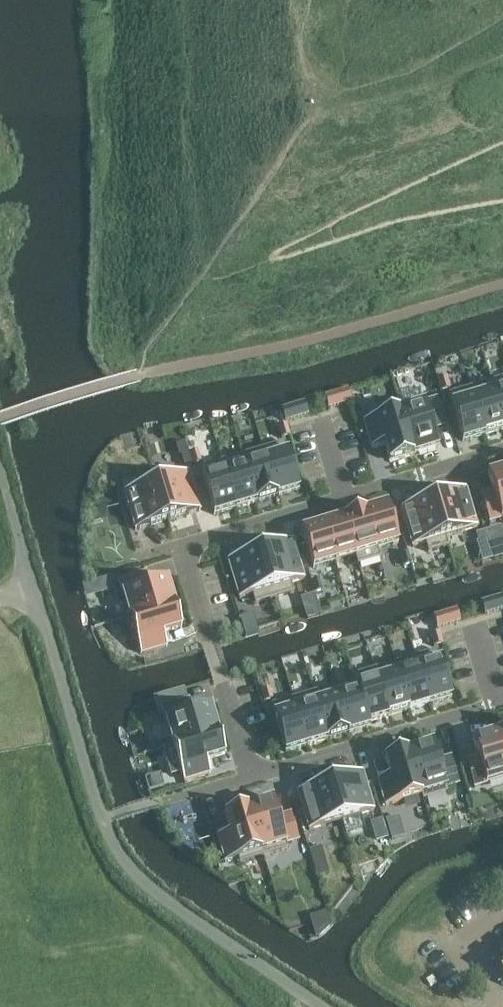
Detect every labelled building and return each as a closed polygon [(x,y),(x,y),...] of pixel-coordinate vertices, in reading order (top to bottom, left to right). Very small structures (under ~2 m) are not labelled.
[(446,378),(438,380),(442,391),(450,389),(446,378)] [(491,381),(502,420),(502,378),(491,381)] [(471,388),(485,435),(502,429),(502,420),(491,381),(471,388)] [(471,387),(449,394),(463,441),(485,435),(471,388),(471,387)] [(348,390),(340,392),(344,404),(350,402),(351,401),(348,390)] [(340,392),(332,395),(336,406),(344,404),(340,392)] [(332,395),(325,397),(328,408),(336,406),(332,395)] [(425,403),(401,410),(414,455),(438,448),(433,429),(445,426),(437,399),(425,403)] [(305,403),(297,405),(301,417),(308,414),(305,403)] [(297,405),(290,408),(293,419),(301,417),(297,405)] [(290,408),(282,410),(285,421),(287,421),(293,419),(290,408)] [(377,417),(364,421),(372,448),(385,444),(390,462),(414,455),(401,410),(377,417)] [(286,425),(278,427),(282,438),(290,436),(286,425)] [(265,448),(263,448),(278,496),(278,495),(278,496),(299,489),(288,451),(288,452),(285,442),(265,448)] [(263,448),(243,455),(257,502),(278,496),(263,448)] [(198,451),(190,453),(193,465),(201,463),(198,451)] [(243,455),(222,461),(236,508),(256,502),(257,502),(243,455)] [(222,461),(200,467),(214,515),(236,508),(222,461)] [(173,467),(154,473),(168,520),(200,511),(189,472),(176,476),(173,467)] [(481,496),(489,522),(502,519),(502,523),(502,469),(488,474),(494,492),(481,496)] [(137,488),(124,492),(136,530),(168,520),(154,473),(134,479),(137,488)] [(465,489),(433,499),(448,546),(449,546),(446,537),(477,527),(465,489)] [(109,521),(126,520),(123,493),(107,494),(109,521)] [(433,499),(401,508),(413,547),(425,543),(428,552),(448,546),(433,499)] [(387,504),(365,511),(380,558),(378,549),(398,542),(387,504)] [(365,511),(345,517),(359,564),(380,558),(365,511)] [(324,523),(336,561),(355,555),(358,565),(359,564),(345,517),(324,523)] [(324,523),(302,530),(313,568),(335,561),(336,561),(324,523)] [(293,541),(260,550),(275,598),(294,592),(291,583),(303,579),(303,578),(293,542),(293,541)] [(260,550),(228,560),(229,561),(240,597),(240,598),(252,595),(255,604),(275,598),(260,550)] [(408,552),(400,555),(404,566),(411,564),(408,552)] [(145,573),(119,580),(123,593),(130,616),(125,617),(125,618),(175,604),(175,603),(168,579),(149,585),(145,573)] [(319,579),(311,581),(315,593),(322,591),(319,579)] [(497,598),(489,600),(492,612),(500,609),(497,598)] [(489,600),(482,602),(485,614),(492,612),(489,600)] [(175,604),(125,618),(132,642),(137,641),(141,654),(167,646),(167,645),(171,644),(167,632),(182,628),(175,604)] [(457,610),(449,612),(453,624),(460,621),(459,617),(457,610)] [(449,612),(442,614),(445,626),(453,624),(449,612)] [(442,614),(434,617),(437,628),(439,628),(445,626),(442,614)] [(439,633),(431,635),(434,647),(442,644),(439,633)] [(437,650),(416,657),(430,704),(452,697),(440,659),(437,650)] [(395,663),(409,710),(430,704),(416,657),(416,656),(395,662),(395,663)] [(409,710),(395,663),(374,669),(389,716),(409,710)] [(374,669),(354,675),(369,727),(370,727),(369,722),(389,716),(374,669)] [(354,680),(334,686),(349,733),(369,727),(354,675),(353,675),(354,680)] [(334,686),(314,692),(328,739),(349,733),(334,686)] [(269,688),(261,691),(265,702),(273,700),(269,688)] [(293,698),(307,746),(327,740),(327,739),(328,739),(314,692),(293,698)] [(289,700),(272,705),(273,710),(286,752),(307,746),(293,698),(289,700)] [(188,700),(162,707),(166,720),(173,744),(218,730),(211,706),(192,712),(188,700)] [(218,730),(173,744),(184,781),(210,773),(206,760),(210,759),(225,754),(218,730)] [(466,761),(474,788),(486,784),(502,779),(502,751),(497,732),(473,739),(479,757),(466,761)] [(433,743),(409,750),(424,799),(448,792),(446,787),(459,784),(451,758),(439,761),(433,743)] [(391,776),(378,780),(386,806),(422,795),(423,800),(424,799),(409,750),(385,757),(391,776)] [(362,772),(330,782),(341,820),(374,811),(373,809),(373,810),(373,809),(362,774),(362,772)] [(330,782),(298,792),(298,793),(299,793),(309,829),(310,830),(341,820),(330,782)] [(273,799),(249,806),(249,807),(264,856),(288,849),(286,844),(299,840),(291,814),(279,818),(273,799)] [(218,836),(226,862),(238,858),(240,863),(264,856),(249,807),(225,814),(229,828),(231,832),(218,836)] [(374,819),(379,842),(407,836),(402,813),(374,819)] [(324,844),(312,847),(319,873),(331,870),(324,844)]
